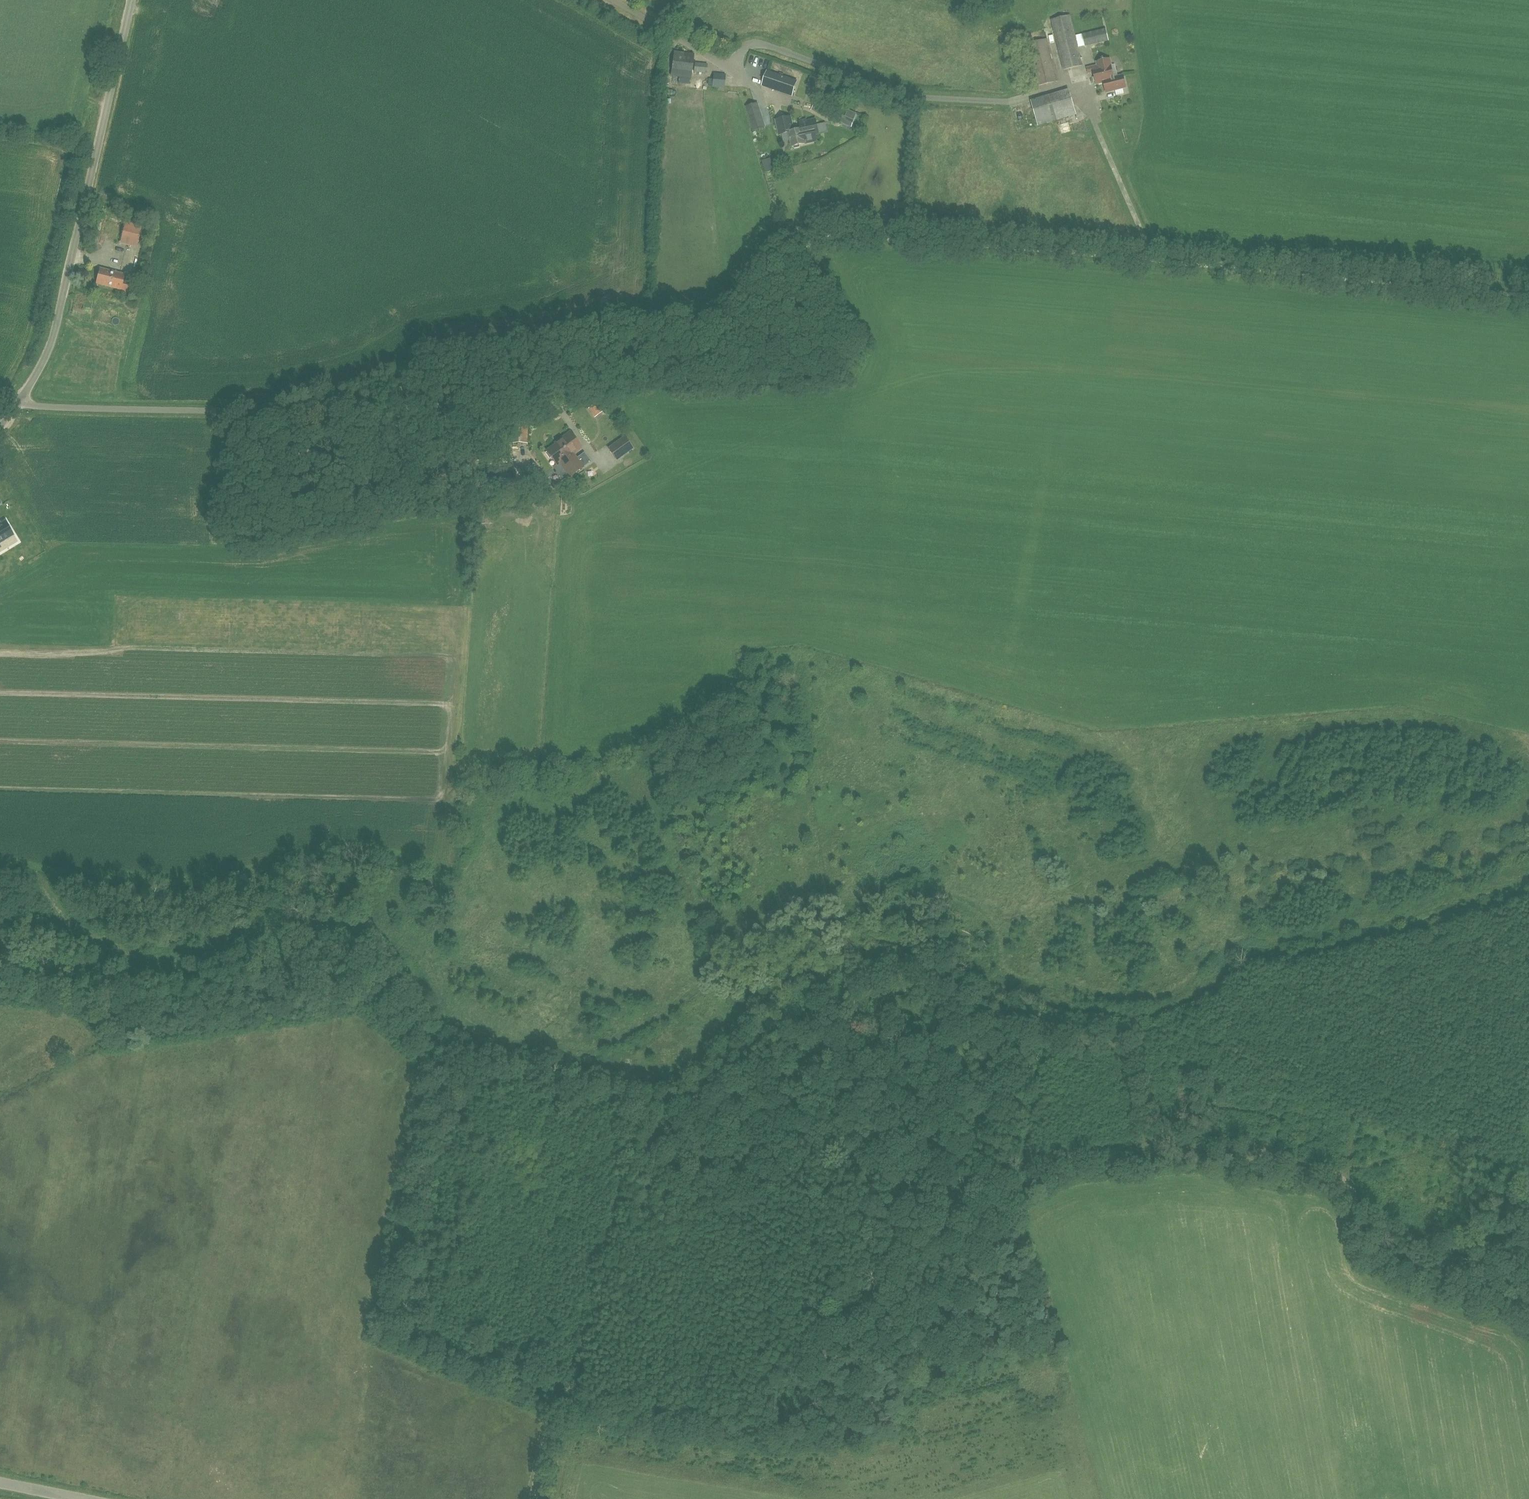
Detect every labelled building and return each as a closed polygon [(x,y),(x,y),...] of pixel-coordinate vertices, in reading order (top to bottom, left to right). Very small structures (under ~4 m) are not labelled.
[(1064,70),(1082,65),(1070,16),(1051,20),(1064,70)] [(1081,34),(1084,47),(1109,41),(1106,28),(1081,34)] [(1037,86),(1057,81),(1047,39),(1026,44),(1037,86)] [(674,51),(670,75),(690,78),(692,72),(694,54),(674,51)] [(1114,79),(1114,78),(1109,59),(1098,61),(1099,65),(1087,68),(1088,73),(1093,72),(1096,84),(1103,82),(1104,86),(1107,85),(1108,83),(1107,81),(1114,79)] [(706,73),(707,64),(695,62),(694,72),(706,73)] [(797,81),(767,71),(762,86),(792,96),(797,81)] [(724,87),(725,74),(713,73),(712,86),(724,87)] [(1107,85),(1104,86),(1106,92),(1126,87),(1123,76),(1114,78),(1114,79),(1107,81),(1108,83),(1107,85)] [(1037,126),(1076,114),(1069,89),(1030,100),(1037,126)] [(756,129),(765,126),(757,103),(748,106),(756,129)] [(814,104),(811,110),(823,116),(826,110),(814,104)] [(802,129),(801,129),(794,131),(791,117),(776,120),(779,135),(789,133),(792,147),(793,147),(795,149),(799,147),(800,145),(805,144),(802,129)] [(802,129),(805,144),(817,141),(816,135),(819,134),(815,120),(806,122),(806,121),(800,122),(801,129),(802,129)] [(123,222),(118,242),(136,246),(141,227),(123,222)] [(100,269),(96,284),(121,290),(120,291),(130,293),(133,283),(124,280),(125,275),(100,269)] [(595,403),(588,408),(594,417),(601,412),(595,403)] [(510,443),(527,443),(526,423),(510,423),(510,443)] [(558,442),(554,445),(559,452),(561,451),(560,450),(563,447),(568,453),(565,455),(567,457),(560,463),(557,465),(556,464),(553,467),(556,472),(555,472),(556,475),(564,469),(570,476),(590,461),(584,452),(576,458),(572,453),(581,447),(569,432),(557,441),(558,442)] [(624,437),(608,448),(616,459),(632,448),(624,437)] [(557,465),(560,463),(567,457),(565,455),(568,453),(563,447),(560,450),(561,451),(559,452),(554,445),(546,451),(556,464),(557,465)] [(0,524),(0,542),(12,535),(4,521),(0,524)]
